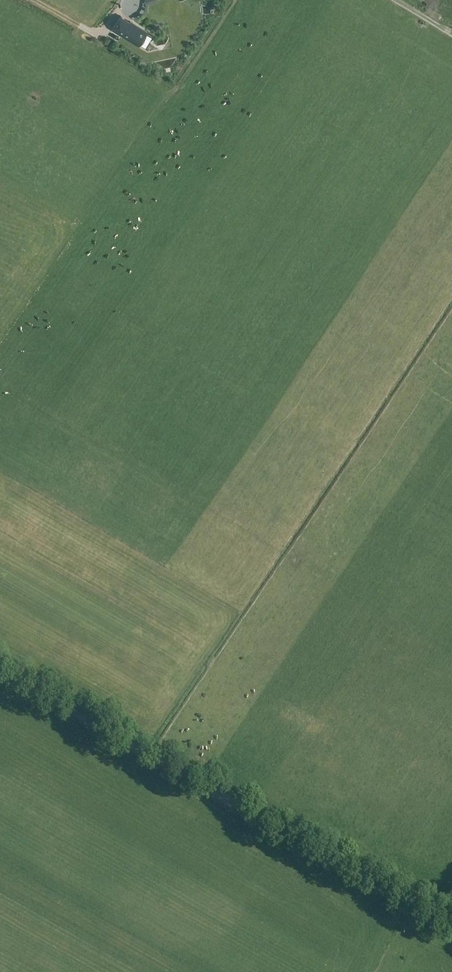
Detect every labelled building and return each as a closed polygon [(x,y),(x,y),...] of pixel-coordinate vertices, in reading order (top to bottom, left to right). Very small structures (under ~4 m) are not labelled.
[(112,29),(138,47),(147,33),(130,22),(129,23),(121,18),(122,16),(121,15),(112,29)]
